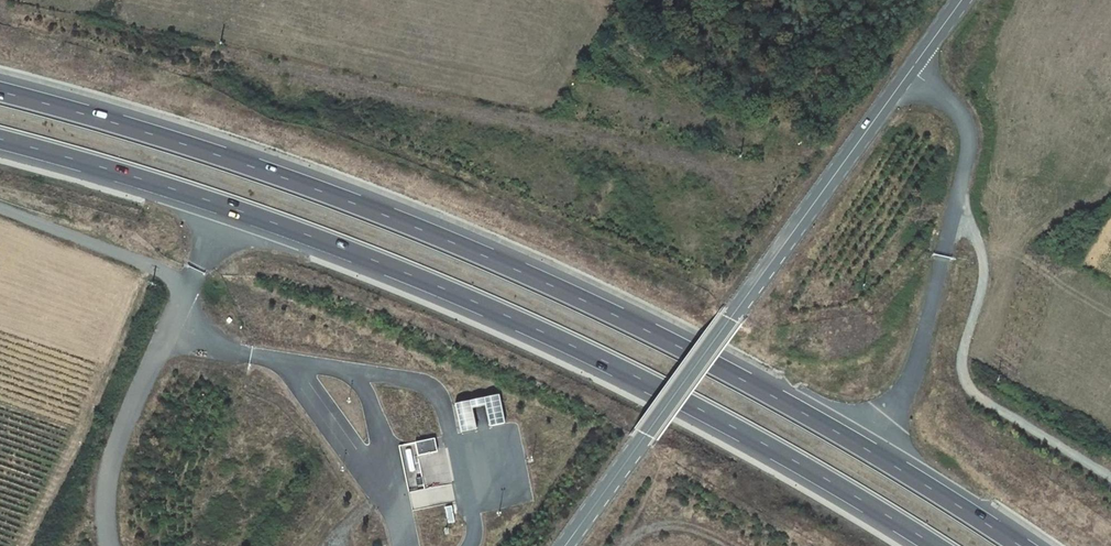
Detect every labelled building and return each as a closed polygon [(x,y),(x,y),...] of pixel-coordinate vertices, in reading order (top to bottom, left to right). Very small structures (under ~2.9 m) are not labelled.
[(500,395),(458,404),(464,431),(506,422),(500,395)] [(439,452),(436,438),(399,446),(413,510),(455,501),(451,483),(426,488),(419,456),(439,452)]
